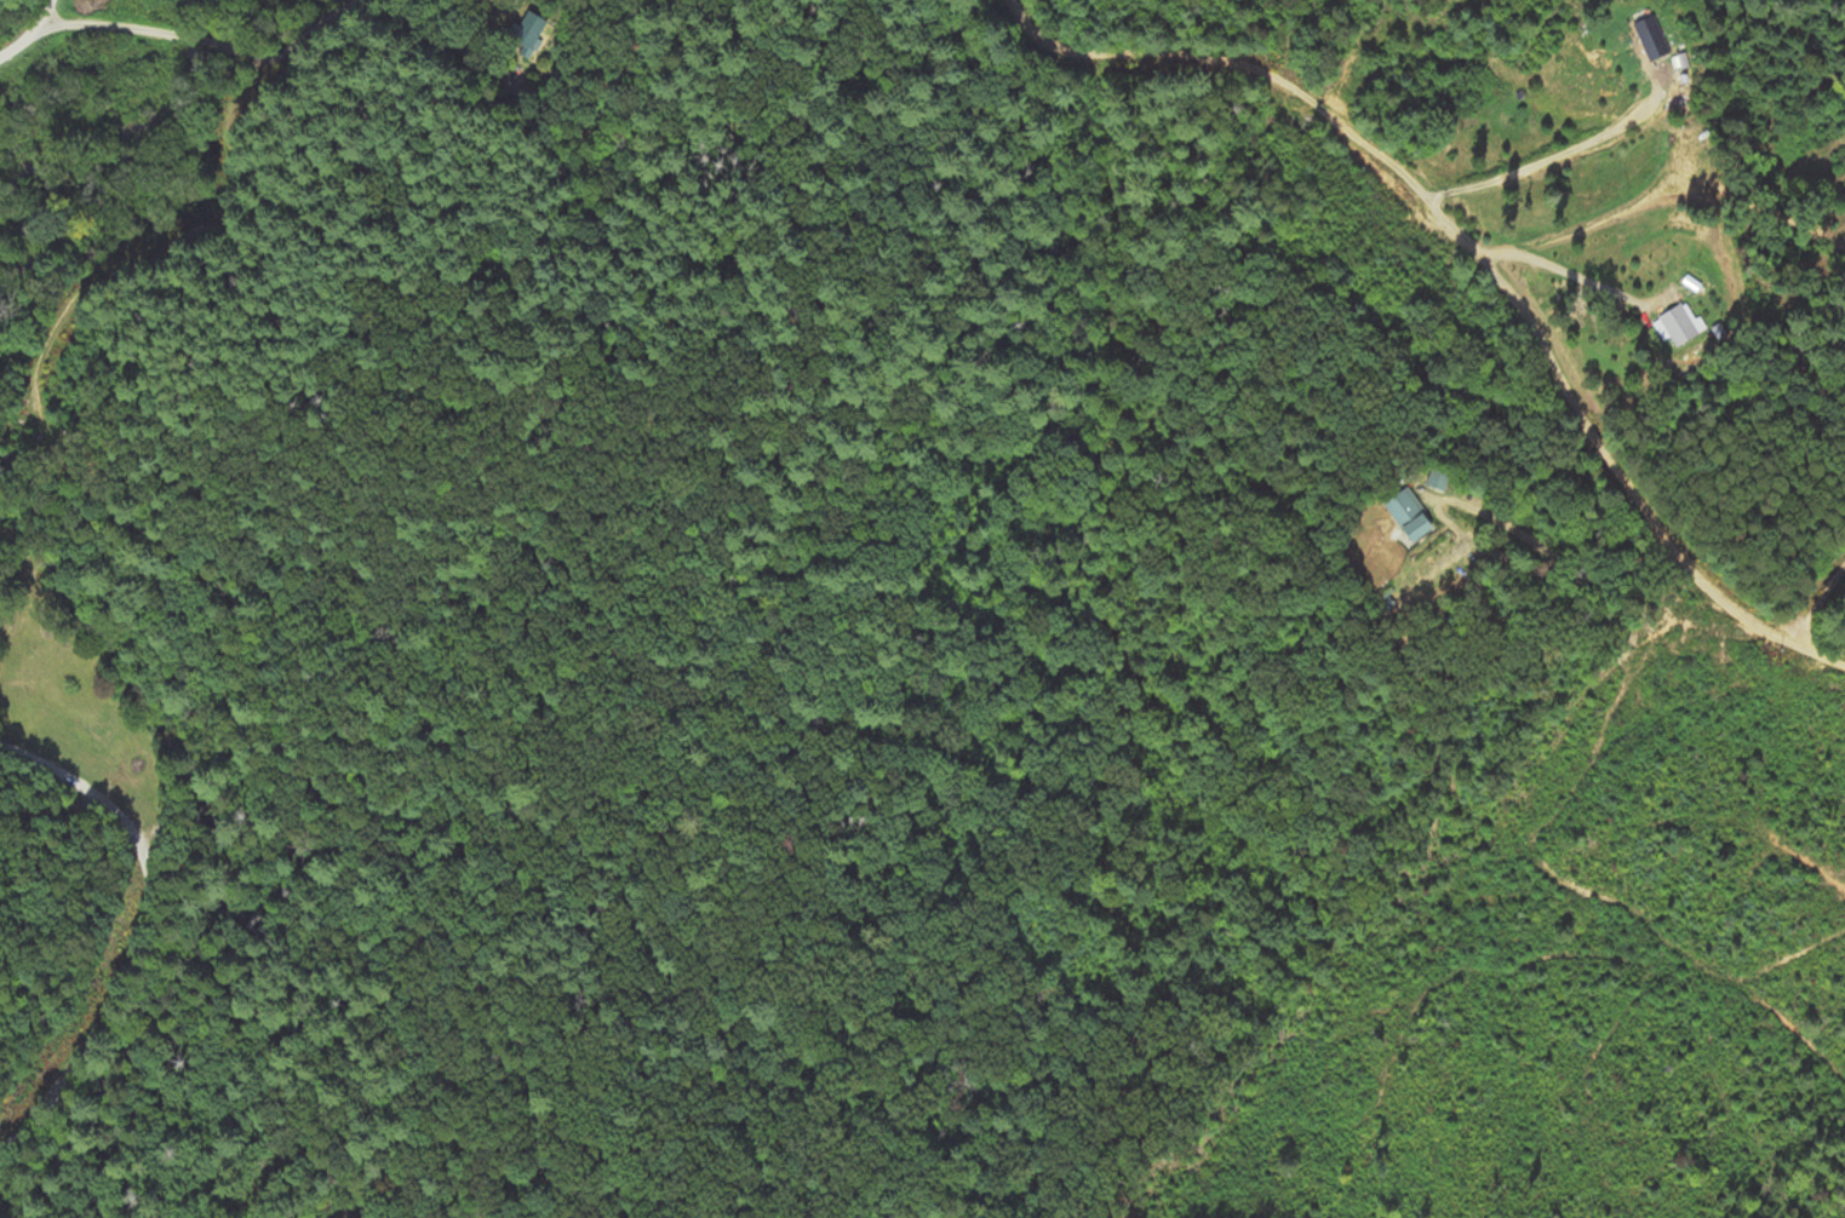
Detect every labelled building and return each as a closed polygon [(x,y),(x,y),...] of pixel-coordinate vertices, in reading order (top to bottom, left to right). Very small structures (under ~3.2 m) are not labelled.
[(529,60),(541,40),(538,38),(547,23),(529,11),(510,40),(521,47),(517,53),(529,60)] [(1647,61),(1669,54),(1655,15),(1633,22),(1647,61)] [(1692,319),(1682,301),(1648,321),(1660,340),(1668,336),(1673,345),(1703,328),(1696,317),(1692,319)] [(1442,493),(1448,478),(1429,470),(1423,485),(1442,493)] [(1383,501),(1407,544),(1432,530),(1407,487),(1383,501)]
